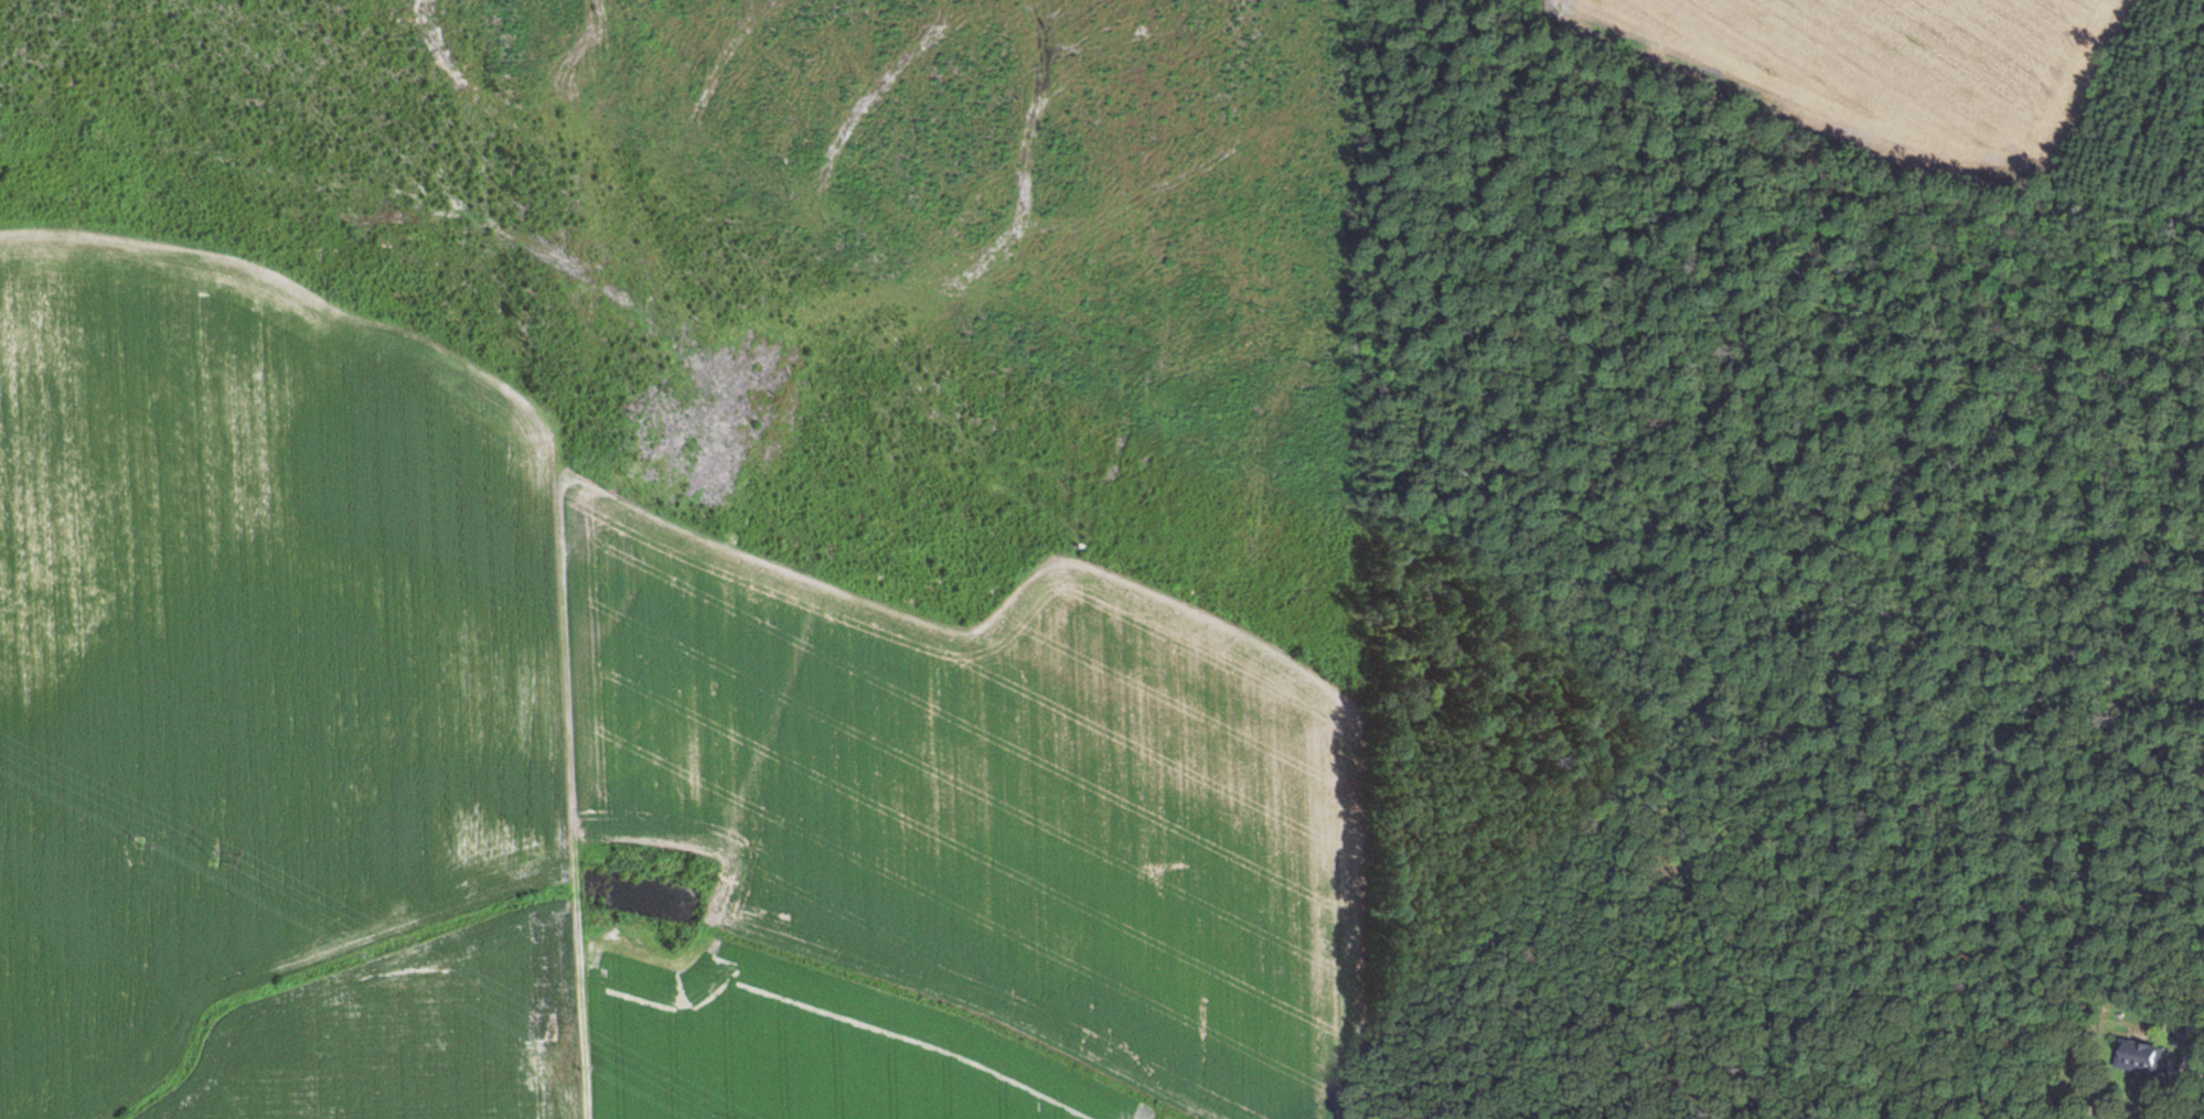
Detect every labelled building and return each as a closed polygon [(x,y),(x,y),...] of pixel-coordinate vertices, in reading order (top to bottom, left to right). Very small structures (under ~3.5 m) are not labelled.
[(2164,1044),(2121,1040),(2118,1069),(2161,1073),(2164,1044)]
